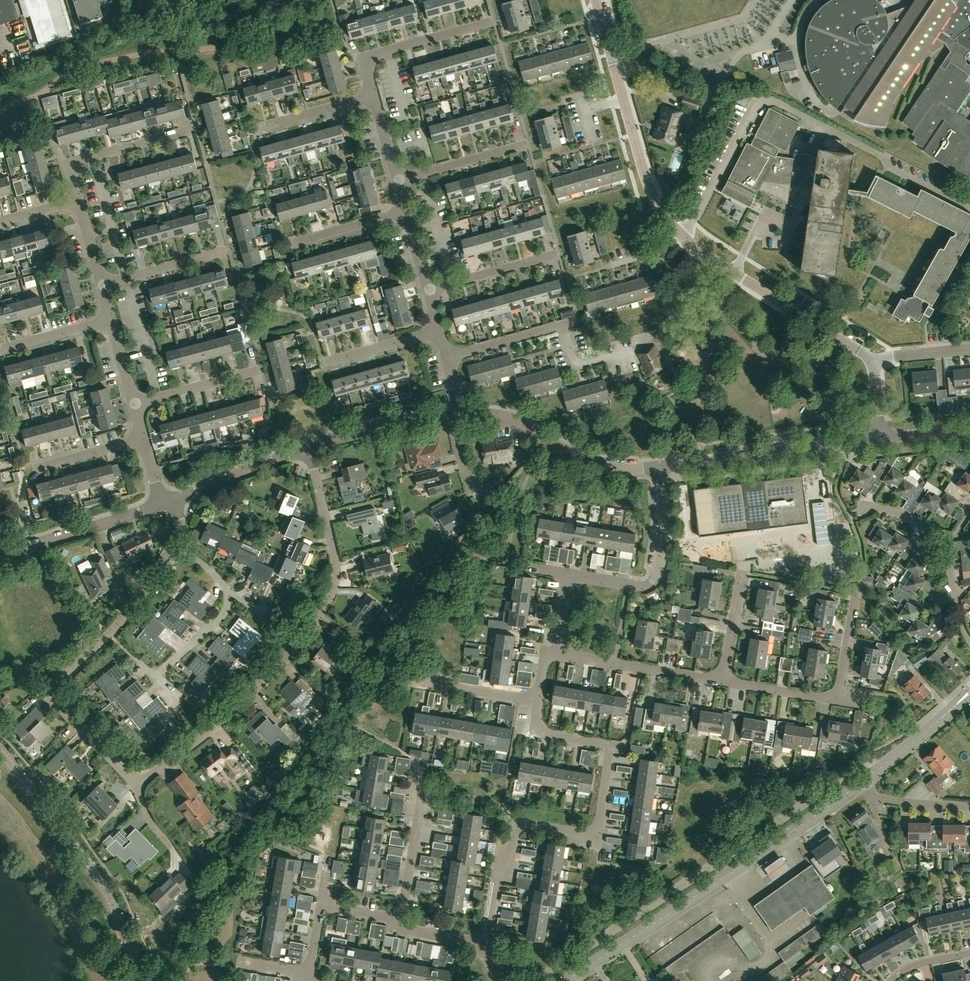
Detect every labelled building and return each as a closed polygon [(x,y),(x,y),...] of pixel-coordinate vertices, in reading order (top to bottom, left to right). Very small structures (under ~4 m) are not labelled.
[(18,18),(12,0),(0,0),(0,24),(18,18)] [(70,35),(60,0),(25,0),(24,0),(38,45),(70,35)] [(81,26),(103,19),(98,5),(112,0),(73,0),(81,26)] [(399,8),(400,8),(405,24),(418,20),(414,4),(412,5),(411,0),(410,0),(403,2),(402,0),(397,0),(399,8)] [(429,0),(428,0),(423,0),(424,2),(429,17),(442,14),(438,0),(430,0),(429,0)] [(442,14),(455,10),(453,0),(438,0),(442,14)] [(455,10),(469,6),(467,0),(453,0),(455,10)] [(512,33),(529,28),(521,0),(516,0),(503,3),(512,33)] [(884,127),(885,111),(919,61),(945,43),(950,51),(902,122),(914,130),(912,134),(915,137),(912,141),(925,149),(924,151),(969,183),(969,121),(956,111),(969,91),(969,85),(964,81),(969,74),(969,65),(968,63),(965,60),(965,56),(967,53),(969,51),(969,0),(915,0),(913,4),(887,14),(884,9),(881,4),(876,0),(831,0),(825,4),(819,10),(814,15),(810,23),(807,31),(806,39),(805,46),(806,53),(808,63),(811,74),(813,78),(819,90),(825,98),(836,109),(840,103),(844,107),(841,112),(853,121),(854,120),(862,123),(870,125),(884,127)] [(384,3),(386,12),(387,12),(392,28),(405,24),(400,8),(399,8),(391,11),(388,2),(384,3)] [(387,12),(386,12),(378,14),(375,6),(371,7),(373,16),(374,16),(378,31),(392,28),(387,12)] [(373,16),(365,18),(362,9),(358,10),(360,19),(361,19),(365,35),(378,31),(374,16),(373,16)] [(349,30),(352,39),(365,35),(361,19),(360,19),(351,22),(349,13),(339,16),(343,31),(349,30)] [(574,47),(579,65),(593,61),(588,43),(574,47)] [(498,60),(493,45),(480,49),(485,64),(486,64),(494,62),(496,70),(501,69),(499,60),(498,60)] [(330,46),(319,49),(321,54),(331,51),(330,46)] [(560,50),(566,69),(579,65),(574,47),(560,50)] [(486,64),(485,64),(480,49),(467,52),(471,68),(472,68),(481,65),(483,74),(488,73),(486,64)] [(324,67),(340,63),(337,50),(331,51),(321,54),(320,55),(324,67)] [(547,54),(552,73),(566,69),(560,50),(547,54)] [(783,76),(782,72),(797,69),(794,58),(793,58),(791,50),(776,54),(778,63),(779,65),(780,69),(781,71),(781,73),(782,76),(783,77),(784,80),(785,79),(784,79),(783,76)] [(471,68),(467,52),(454,56),(458,72),(459,71),(468,69),(470,78),(475,77),(472,68),(471,68)] [(269,53),(262,55),(264,63),(272,60),(269,53)] [(533,58),(538,77),(552,73),(547,54),(533,58)] [(262,55),(254,57),(256,65),(264,63),(262,55)] [(445,75),(446,75),(454,73),(457,82),(462,80),(459,71),(458,72),(454,56),(440,60),(445,75)] [(538,77),(533,58),(519,62),(524,80),(538,77)] [(445,75),(440,60),(427,63),(431,79),(433,79),(441,76),(443,85),(448,84),(446,75),(445,75)] [(327,80),(344,75),(340,63),(324,67),(327,80)] [(433,79),(431,79),(427,63),(414,67),(418,83),(428,80),(430,89),(435,88),(433,79)] [(290,76),(281,78),(286,94),(298,90),(294,75),(296,74),(295,68),(288,70),(290,76)] [(344,75),(327,80),(331,92),(347,88),(344,75)] [(269,82),(274,97),(286,94),(281,78),(269,82)] [(274,97),(269,82),(257,85),(261,100),(274,97)] [(261,100),(257,85),(244,88),(249,104),(261,100)] [(741,93),(739,101),(748,104),(750,96),(741,93)] [(514,120),(510,104),(500,107),(498,98),(493,99),(495,108),(496,108),(500,124),(514,120)] [(179,100),(166,104),(170,120),(183,116),(179,100)] [(203,104),(206,117),(222,112),(219,100),(203,104)] [(496,108),(495,108),(487,110),(484,101),(480,103),(482,112),(483,112),(487,127),(500,124),(496,108)] [(158,123),(170,120),(166,104),(154,107),(158,123)] [(474,131),(487,127),(483,112),(482,112),(474,114),(471,105),(467,106),(469,115),(470,115),(474,131)] [(653,137),(675,145),(686,113),(664,106),(653,137)] [(146,127),(158,123),(154,107),(142,110),(146,127)] [(722,192),(750,207),(759,189),(803,211),(807,203),(808,204),(809,205),(810,206),(811,206),(812,207),(805,257),(803,257),(801,270),(837,275),(837,270),(835,269),(846,192),(848,192),(848,189),(853,153),(838,151),(838,149),(840,149),(841,140),(825,138),(823,147),(829,148),(829,150),(819,148),(817,159),(811,158),(812,155),(797,153),(797,159),(776,156),(780,148),(786,151),(800,123),(769,108),(751,145),(747,143),(722,192)] [(121,133),(134,130),(130,113),(128,109),(116,112),(121,133)] [(456,119),(447,121),(444,109),(439,111),(443,123),(443,122),(448,138),(461,135),(457,119),(456,119)] [(456,119),(457,119),(461,135),(474,131),(470,115),(469,115),(461,118),(458,109),(454,110),(456,119)] [(142,110),(130,113),(134,130),(146,127),(142,110)] [(83,138),(95,135),(91,119),(89,112),(77,115),(79,122),(83,138)] [(108,132),(107,132),(109,137),(121,133),(116,112),(105,115),(106,120),(105,120),(108,132)] [(225,125),(222,112),(206,117),(210,129),(225,125)] [(95,135),(107,132),(108,132),(105,120),(106,120),(105,115),(91,119),(95,135)] [(443,122),(443,123),(434,125),(432,116),(428,117),(434,142),(448,138),(443,122)] [(553,116),(536,121),(544,150),(562,145),(553,116)] [(59,145),(71,142),(67,125),(65,119),(53,122),(59,145)] [(71,142),(83,138),(79,122),(67,125),(71,142)] [(229,137),(225,125),(210,129),(213,142),(229,137)] [(346,140),(345,140),(341,125),(327,129),(332,144),(333,144),(341,142),(343,151),(348,149),(346,140)] [(327,129),(314,132),(319,148),(328,146),(330,154),(335,153),(333,144),(332,144),(327,129)] [(242,133),(245,146),(250,144),(246,132),(242,133)] [(319,148),(314,132),(301,136),(305,152),(306,152),(315,149),(317,158),(322,157),(319,148)] [(301,136),(287,140),(292,156),(293,155),(301,153),(304,162),(309,160),(306,152),(305,152),(301,136)] [(232,150),(229,137),(213,142),(216,154),(232,150)] [(274,144),(279,159),(280,159),(288,157),(290,165),(295,164),(293,155),(292,156),(287,140),(274,144)] [(27,161),(44,157),(41,144),(24,149),(27,161)] [(279,159),(274,144),(261,147),(265,163),(275,160),(277,169),(282,168),(280,159),(279,159)] [(185,173),(197,170),(193,153),(180,157),(185,173)] [(674,170),(682,173),(688,158),(680,154),(674,170)] [(27,161),(31,174),(47,169),(44,157),(27,161)] [(185,173),(180,157),(168,160),(173,176),(185,173)] [(173,176),(168,160),(156,163),(160,180),(173,176)] [(620,160),(607,164),(612,182),(626,178),(620,160)] [(526,162),(513,166),(517,182),(518,181),(526,179),(529,187),(533,186),(532,183),(531,178),(529,170),(526,162)] [(160,180),(156,163),(144,167),(148,183),(160,180)] [(607,164),(593,167),(598,186),(612,182),(607,164)] [(356,183),(373,179),(369,166),(352,170),(356,183)] [(513,166),(499,169),(504,185),(505,185),(513,183),(517,196),(518,195),(522,194),(518,181),(517,182),(513,166)] [(148,183),(144,167),(131,170),(136,186),(148,183)] [(593,167),(579,171),(585,190),(598,186),(593,167)] [(34,186),(51,182),(47,169),(31,174),(25,175),(27,180),(32,179),(34,186)] [(499,169),(486,173),(490,187),(491,189),(492,189),(500,186),(503,195),(507,194),(505,185),(504,185),(499,169)] [(136,186),(131,170),(119,173),(124,190),(136,186)] [(579,171),(566,175),(571,194),(585,190),(579,171)] [(486,173),(473,177),(477,193),(478,192),(487,190),(489,199),(494,197),(492,189),(491,189),(490,187),(486,173)] [(848,189),(848,192),(869,196),(910,218),(915,210),(956,232),(954,235),(951,236),(944,249),(941,248),(939,249),(914,294),(915,295),(914,296),(907,298),(906,300),(902,299),(893,315),(905,322),(908,315),(919,321),(920,321),(924,313),(931,317),(936,308),(930,305),(965,241),(967,242),(969,237),(969,216),(964,213),(963,215),(923,193),(919,200),(879,179),(880,176),(877,174),(867,192),(848,189)] [(557,198),(571,194),(566,175),(552,179),(557,198)] [(10,193),(6,177),(0,178),(0,196),(10,193)] [(473,177),(460,180),(464,196),(465,196),(474,194),(476,202),(481,201),(478,192),(477,193),(473,177)] [(376,191),(373,179),(356,183),(360,195),(376,191)] [(460,180),(446,184),(451,200),(461,197),(463,206),(468,205),(465,196),(464,196),(460,180)] [(21,194),(17,181),(13,182),(16,196),(21,194)] [(541,195),(537,181),(532,183),(533,186),(535,196),(541,195)] [(339,189),(340,196),(347,195),(346,187),(339,189)] [(314,194),(318,209),(331,206),(326,190),(314,194)] [(379,203),(376,191),(360,195),(363,208),(379,203)] [(314,194),(302,197),(306,213),(318,209),(314,194)] [(302,197),(289,201),(293,216),(306,213),(302,197)] [(293,216),(289,201),(277,204),(281,220),(293,216)] [(203,212),(196,213),(200,230),(213,227),(210,217),(218,215),(215,204),(202,208),(203,212)] [(529,211),(525,213),(527,221),(528,221),(533,237),(546,233),(542,217),(532,220),(529,211)] [(249,212),(233,216),(236,229),(252,224),(249,212)] [(196,213),(184,217),(188,233),(200,230),(196,213)] [(516,215),(512,216),(514,225),(515,224),(519,240),(533,237),(528,221),(527,221),(519,223),(516,215)] [(184,217),(171,220),(176,237),(188,233),(184,217)] [(503,219),(498,220),(501,228),(502,228),(506,244),(519,240),(515,224),(514,225),(505,227),(503,219)] [(171,220),(159,223),(164,240),(176,237),(171,220)] [(490,222),(485,224),(488,232),(493,248),(506,244),(502,228),(501,228),(492,231),(490,222)] [(159,223),(147,226),(152,243),(164,240),(159,223)] [(256,237),(252,224),(236,229),(239,241),(256,237)] [(134,230),(128,232),(131,240),(132,246),(138,245),(139,246),(152,243),(147,226),(134,230)] [(477,226),(472,227),(474,236),(475,235),(480,251),(493,248),(488,232),(479,234),(477,226)] [(44,252),(43,247),(50,245),(46,229),(33,232),(38,248),(39,252),(39,254),(44,252)] [(464,230),(459,231),(461,239),(465,255),(480,251),(475,235),(474,236),(466,238),(464,230)] [(594,261),(586,231),(568,236),(577,266),(594,261)] [(38,248),(33,232),(21,235),(25,252),(26,252),(27,257),(30,257),(32,254),(31,250),(38,248)] [(25,252),(21,235),(9,239),(13,255),(25,252)] [(243,254),(259,249),(256,237),(239,241),(243,254)] [(0,241),(0,254),(1,258),(13,255),(9,239),(0,241)] [(377,256),(373,240),(360,244),(367,268),(380,265),(377,256)] [(360,244),(347,248),(351,263),(360,261),(363,269),(367,268),(360,244)] [(351,263),(347,248),(333,251),(338,267),(347,264),(349,273),(354,272),(351,263)] [(262,262),(259,249),(243,254),(246,266),(262,262)] [(333,251),(320,255),(324,271),(325,271),(334,268),(336,277),(341,276),(338,267),(333,251)] [(384,254),(377,256),(380,265),(386,263),(384,254)] [(320,255),(307,259),(311,275),(312,274),(320,272),(323,280),(327,279),(325,271),(324,271),(320,255)] [(64,263),(62,258),(54,260),(54,261),(46,263),(47,268),(64,263)] [(311,275),(307,259),(293,263),(297,277),(297,278),(298,278),(307,275),(310,284),(314,283),(312,274),(311,275)] [(60,283),(77,278),(73,266),(57,270),(60,283)] [(212,272),(216,289),(229,285),(224,269),(212,272)] [(216,289),(212,272),(200,275),(204,292),(216,289)] [(204,292),(200,275),(187,279),(192,295),(204,292)] [(639,279),(644,297),(658,294),(653,275),(639,279)] [(297,277),(290,279),(293,291),(301,289),(298,278),(297,278),(297,277)] [(64,295),(80,291),(77,278),(60,283),(64,295)] [(192,295),(187,279),(175,282),(180,298),(192,295)] [(563,295),(559,279),(545,283),(550,299),(551,299),(559,296),(562,305),(567,304),(564,295),(563,295)] [(644,297),(639,279),(625,283),(631,303),(645,299),(644,297)] [(383,296),(387,295),(389,302),(406,297),(402,285),(400,285),(399,281),(381,286),(383,296)] [(180,298),(175,282),(163,285),(167,302),(180,298)] [(551,299),(550,299),(545,283),(532,287),(537,303),(538,302),(546,300),(549,309),(553,307),(551,299)] [(625,283),(612,287),(617,305),(617,307),(631,303),(625,283)] [(163,285),(150,289),(154,305),(167,302),(163,285)] [(524,306),(533,304),(535,312),(540,311),(538,302),(537,303),(532,287),(519,291),(524,306)] [(598,290),(603,309),(617,305),(612,287),(598,290)] [(598,290),(584,294),(589,313),(603,309),(598,290)] [(64,295),(67,308),(83,303),(80,291),(64,295)] [(528,318),(524,306),(519,291),(506,294),(510,310),(511,310),(520,307),(523,319),(528,318)] [(510,310),(506,294),(492,298),(497,314),(498,314),(507,311),(509,320),(513,319),(511,310),(510,310)] [(26,299),(30,316),(43,312),(38,296),(26,299)] [(406,297),(389,302),(383,303),(387,316),(393,314),(409,310),(406,297)] [(18,319),(13,302),(12,298),(0,301),(1,306),(6,322),(18,319)] [(484,318),(485,317),(494,315),(496,323),(500,322),(498,314),(497,314),(492,298),(479,302),(484,318)] [(30,316),(26,299),(13,302),(18,319),(30,316)] [(479,302),(466,305),(470,321),(471,321),(472,325),(481,322),(484,333),(489,332),(487,326),(485,317),(484,318),(479,302)] [(466,305),(452,309),(457,325),(467,322),(469,331),(474,330),(472,325),(471,321),(470,321),(466,305)] [(353,312),(357,328),(369,325),(365,309),(353,312)] [(409,310),(393,314),(396,327),(413,322),(409,310)] [(345,331),(357,328),(353,312),(341,315),(345,331)] [(345,331),(341,315),(329,319),(333,334),(345,331)] [(321,338),(333,334),(329,319),(317,322),(321,338)] [(227,330),(228,335),(233,352),(246,349),(244,343),(252,341),(247,321),(238,324),(239,327),(227,330)] [(191,341),(192,344),(196,362),(209,359),(204,341),(202,332),(197,334),(198,339),(191,341)] [(216,338),(221,355),(233,352),(228,335),(216,338)] [(204,341),(209,359),(221,355),(216,338),(204,341)] [(267,343),(270,355),(287,351),(283,338),(267,343)] [(670,349),(673,357),(682,357),(686,350),(682,343),(674,343),(670,349)] [(180,348),(184,365),(196,362),(192,344),(180,348)] [(665,367),(655,345),(638,353),(648,375),(665,367)] [(84,367),(82,363),(78,346),(65,350),(70,366),(71,371),(84,367)] [(184,365),(180,348),(167,351),(172,369),(184,365)] [(70,366),(65,350),(53,353),(57,370),(59,374),(65,372),(64,368),(70,366)] [(274,367),(290,363),(287,351),(270,355),(274,367)] [(41,356),(45,373),(57,370),(53,353),(41,356)] [(510,355),(496,359),(501,377),(515,373),(510,355)] [(45,373),(41,356),(29,360),(33,376),(45,373)] [(496,359),(482,362),(487,381),(501,377),(496,359)] [(17,363),(21,379),(22,384),(35,380),(33,376),(29,360),(17,363)] [(393,363),(397,379),(409,376),(404,360),(393,363)] [(669,367),(676,381),(688,375),(681,361),(669,367)] [(473,385),(487,381),(482,362),(468,366),(473,385)] [(21,379),(17,363),(4,366),(8,383),(21,379)] [(290,363),(274,367),(277,380),(293,376),(300,374),(299,369),(292,371),(290,363)] [(397,379),(393,363),(381,366),(385,382),(397,379)] [(385,382),(381,366),(369,370),(373,385),(385,382)] [(557,367),(543,371),(549,390),(562,386),(557,367)] [(956,388),(969,387),(969,369),(954,370),(954,377),(948,377),(949,394),(956,394),(956,388)] [(373,385),(369,370),(357,373),(361,389),(373,385)] [(543,371),(530,375),(535,394),(549,390),(543,371)] [(937,390),(936,371),(913,373),(915,393),(936,391),(938,391),(937,390)] [(345,376),(349,392),(361,389),(357,373),(345,376)] [(521,397),(535,394),(530,375),(516,379),(521,397)] [(297,388),(293,376),(277,380),(280,392),(297,388)] [(349,392),(345,376),(333,380),(337,395),(349,392)] [(591,384),(596,402),(610,398),(605,380),(591,384)] [(591,384),(577,387),(582,406),(596,402),(591,384)] [(568,410),(582,406),(577,387),(563,391),(568,410)] [(90,392),(94,405),(110,401),(106,388),(90,392)] [(938,391),(936,391),(938,412),(949,412),(946,389),(937,390),(938,391)] [(246,402),(251,418),(263,415),(259,398),(246,402)] [(97,417),(113,413),(110,401),(94,405),(97,417)] [(234,405),(238,421),(251,418),(246,402),(234,405)] [(222,408),(226,425),(238,421),(234,405),(222,408)] [(221,438),(220,427),(226,425),(222,408),(209,412),(214,428),(217,439),(221,438)] [(209,412),(197,415),(202,431),(214,428),(209,412)] [(116,425),(113,413),(97,417),(100,430),(116,425)] [(185,418),(190,435),(202,431),(197,415),(185,418)] [(58,420),(63,436),(75,432),(71,416),(58,420)] [(173,421),(178,438),(190,435),(185,418),(173,421)] [(63,436),(58,420),(46,423),(50,439),(63,436)] [(178,438),(173,421),(161,425),(165,441),(178,438)] [(50,439),(46,423),(33,426),(38,443),(50,439)] [(38,443),(33,426),(21,430),(25,446),(38,443)] [(513,450),(511,437),(481,443),(485,464),(512,459),(513,464),(523,462),(520,449),(513,450)] [(429,460),(440,457),(443,456),(439,443),(426,446),(425,442),(406,447),(411,465),(414,464),(416,471),(431,467),(429,460)] [(170,458),(171,463),(184,460),(183,455),(170,458)] [(97,467),(101,484),(114,480),(113,477),(121,475),(118,463),(110,465),(110,464),(97,467)] [(358,492),(356,482),(365,480),(364,477),(366,476),(363,463),(342,468),(344,475),(338,476),(343,499),(353,496),(354,502),(366,500),(364,491),(358,492)] [(883,469),(874,483),(879,487),(883,481),(896,489),(904,477),(905,476),(892,467),(891,468),(886,464),(883,469)] [(858,468),(849,481),(855,486),(854,488),(855,490),(858,492),(861,492),(862,490),(861,492),(866,495),(869,491),(874,483),(883,469),(878,466),(874,472),(868,467),(864,472),(858,468)] [(85,471),(89,487),(101,484),(97,467),(85,471)] [(73,474),(77,490),(89,487),(85,471),(73,474)] [(449,478),(448,474),(433,478),(431,471),(415,475),(419,487),(429,485),(432,496),(440,494),(440,492),(452,489),(451,485),(452,483),(450,479),(449,478)] [(947,486),(962,496),(965,491),(969,494),(969,475),(965,472),(957,485),(951,481),(947,486)] [(77,490),(73,474),(61,477),(65,494),(77,490)] [(709,487),(715,534),(809,523),(803,475),(709,487)] [(896,489),(894,491),(907,500),(909,498),(914,501),(923,487),(926,482),(923,480),(920,484),(918,483),(918,481),(911,476),(904,477),(896,489)] [(65,494),(61,477),(49,481),(53,497),(65,494)] [(53,497),(49,481),(36,484),(40,501),(53,497)] [(923,487),(914,501),(919,504),(920,503),(933,512),(938,506),(937,505),(942,498),(943,495),(939,492),(937,491),(938,488),(927,481),(926,482),(923,487)] [(938,488),(937,491),(939,492),(943,495),(942,498),(937,505),(938,506),(950,514),(959,501),(959,500),(962,496),(947,486),(943,492),(940,490),(938,488)] [(270,497),(266,505),(274,508),(287,513),(292,515),(300,497),(282,489),(277,500),(270,497)] [(109,495),(110,500),(122,497),(120,492),(109,495)] [(447,530),(463,520),(457,509),(453,511),(451,508),(448,510),(445,504),(431,512),(436,521),(440,518),(447,530)] [(384,530),(380,530),(375,508),(347,514),(349,523),(357,521),(358,526),(362,525),(365,535),(371,534),(373,540),(385,537),(384,530)] [(287,513),(280,531),(293,537),(298,539),(306,521),(292,515),(287,513)] [(550,538),(553,520),(540,518),(537,536),(550,538)] [(574,542),(585,544),(588,526),(589,521),(577,519),(576,524),(574,542)] [(562,540),(565,522),(553,520),(550,538),(562,540)] [(208,522),(201,540),(207,543),(212,545),(210,549),(217,552),(219,546),(224,535),(227,529),(208,522)] [(574,542),(576,524),(565,522),(562,540),(574,542)] [(597,546),(600,528),(588,526),(585,544),(597,546)] [(197,541),(201,531),(195,528),(190,539),(197,541)] [(600,528),(597,546),(609,548),(612,530),(600,528)] [(888,546),(893,536),(880,528),(871,542),(885,550),(888,546)] [(612,530),(609,548),(621,550),(624,532),(612,530)] [(636,534),(624,532),(621,550),(620,557),(623,558),(632,559),(636,534)] [(914,545),(909,542),(910,541),(896,532),(893,536),(888,546),(900,554),(899,556),(905,560),(906,559),(914,545)] [(135,537),(122,543),(129,557),(135,554),(134,552),(152,544),(147,534),(136,539),(135,537)] [(224,535),(219,546),(226,549),(223,556),(235,561),(240,547),(242,543),(229,537),(224,535)] [(293,537),(286,555),(299,561),(304,563),(307,564),(311,553),(308,552),(311,545),(298,539),(293,537)] [(235,561),(233,566),(245,571),(247,565),(253,567),(256,561),(258,555),(260,552),(260,551),(242,543),(240,547),(235,561)] [(777,545),(778,560),(792,559),(791,544),(777,545)] [(920,547),(915,544),(914,545),(906,559),(910,561),(906,568),(913,572),(920,577),(920,576),(928,563),(915,555),(920,547)] [(110,563),(120,558),(114,547),(104,552),(110,563)] [(274,568),(273,571),(291,579),(299,561),(286,555),(281,553),(274,568)] [(369,579),(394,572),(389,553),(364,560),(369,579)] [(94,568),(82,574),(93,597),(108,590),(103,580),(111,576),(101,556),(91,561),(94,568)] [(623,558),(622,573),(632,574),(634,560),(623,558)] [(251,573),(249,579),(255,582),(267,586),(273,571),(274,568),(263,563),(256,561),(253,567),(251,573)] [(705,572),(706,566),(693,564),(692,570),(705,572)] [(927,581),(920,576),(920,577),(913,572),(905,585),(898,581),(895,586),(909,596),(912,597),(915,593),(918,595),(927,581)] [(514,588),(532,590),(533,578),(515,575),(514,588)] [(179,602),(187,609),(201,620),(212,605),(206,600),(203,603),(200,601),(207,591),(190,578),(186,583),(191,587),(179,602)] [(704,579),(702,592),(720,595),(722,582),(704,579)] [(771,581),(769,590),(759,588),(757,601),(775,604),(778,591),(778,588),(790,590),(792,584),(771,581)] [(917,618),(922,610),(906,600),(909,596),(895,586),(891,592),(893,593),(890,598),(897,603),(898,605),(903,609),(899,615),(912,624),(913,624),(917,618)] [(807,587),(806,593),(818,595),(818,598),(816,611),(834,614),(837,601),(827,600),(824,599),(825,590),(807,587)] [(512,600),(530,602),(532,590),(514,588),(512,600)] [(718,608),(720,595),(702,592),(700,605),(718,608)] [(364,601),(360,598),(345,618),(358,629),(373,609),(377,611),(381,606),(368,596),(364,601)] [(187,609),(179,602),(175,599),(159,619),(158,620),(167,626),(180,637),(189,626),(180,618),(187,609)] [(510,612),(528,614),(530,602),(512,600),(510,612)] [(757,601),(755,614),(762,616),(761,620),(764,621),(763,628),(784,631),(790,632),(791,626),(774,624),(775,617),(773,617),(775,604),(757,601)] [(672,612),(673,605),(661,603),(660,610),(672,612)] [(816,611),(814,624),(832,627),(834,614),(816,611)] [(510,612),(509,624),(527,626),(528,614),(510,612)] [(690,622),(691,615),(679,613),(677,620),(690,622)] [(158,620),(159,619),(155,616),(137,638),(160,656),(169,644),(159,637),(167,626),(158,620)] [(240,638),(233,647),(241,654),(244,657),(262,635),(240,617),(230,630),(240,638)] [(913,624),(912,624),(907,631),(921,640),(924,636),(928,638),(929,638),(932,643),(941,637),(938,632),(940,630),(940,622),(934,618),(929,626),(917,618),(913,624)] [(655,636),(658,623),(639,620),(637,633),(655,636)] [(759,634),(758,639),(751,638),(749,651),(767,654),(769,642),(770,642),(771,636),(783,638),(784,631),(763,628),(762,635),(759,634)] [(799,634),(812,636),(813,630),(800,628),(799,634)] [(714,632),(696,629),(694,642),(712,645),(714,632)] [(655,636),(637,633),(635,646),(653,649),(655,636)] [(497,634),(496,646),(514,648),(515,636),(497,634)] [(812,636),(799,634),(798,640),(811,642),(812,636)] [(223,676),(241,654),(233,647),(219,636),(208,649),(219,657),(211,666),(220,672),(219,672),(223,676)] [(666,650),(672,651),(674,639),(668,638),(666,650)] [(324,646),(315,659),(328,669),(336,659),(340,663),(350,650),(342,644),(339,648),(327,639),(323,645),(324,646)] [(710,658),(712,645),(694,642),(691,655),(710,658)] [(866,647),(864,661),(879,664),(881,654),(886,655),(888,645),(878,643),(876,649),(866,647)] [(496,646),(494,658),(512,660),(514,648),(496,646)] [(810,648),(808,661),(826,664),(828,651),(810,648)] [(893,673),(904,664),(909,659),(898,648),(890,670),(893,673)] [(947,659),(938,649),(928,659),(938,669),(941,666),(953,678),(962,669),(950,657),(947,659)] [(767,654),(749,651),(747,664),(765,667),(767,654)] [(211,666),(198,655),(188,667),(197,675),(191,683),(203,693),(219,672),(220,672),(211,666)] [(916,656),(912,659),(916,666),(921,664),(916,656)] [(779,670),(785,671),(788,658),(781,657),(779,670)] [(494,658),(492,670),(510,672),(512,660),(494,658)] [(794,659),(788,658),(785,671),(791,672),(794,659)] [(824,677),(826,664),(808,661),(806,674),(824,677)] [(877,674),(879,664),(864,661),(861,676),(871,677),(870,684),(881,686),(883,675),(877,674)] [(123,692),(115,683),(125,675),(116,663),(94,681),(111,702),(115,699),(123,692)] [(486,669),(484,681),(491,682),(495,683),(503,684),(509,685),(510,672),(492,670),(486,669)] [(462,674),(460,682),(478,685),(479,677),(462,674)] [(915,676),(902,687),(907,693),(910,691),(919,702),(930,693),(915,676)] [(115,699),(132,719),(136,716),(135,715),(143,709),(136,700),(146,691),(136,680),(123,692),(115,699)] [(295,716),(300,711),(302,714),(314,703),(319,708),(324,703),(309,687),(304,692),(293,680),(281,692),(292,703),(287,709),(295,716)] [(553,703),(565,706),(568,688),(556,686),(553,703)] [(565,706),(577,708),(581,690),(568,688),(565,706)] [(577,708),(589,710),(592,692),(581,690),(577,708)] [(589,710),(601,712),(605,694),(592,692),(589,710)] [(601,712),(613,714),(616,696),(605,694),(601,712)] [(0,700),(0,702),(4,706),(10,700),(5,696),(0,700)] [(628,698),(616,696),(613,714),(625,716),(628,698)] [(136,716),(132,719),(140,729),(144,726),(153,737),(165,727),(157,718),(167,710),(157,697),(143,709),(135,715),(136,716)] [(172,707),(178,702),(174,697),(167,702),(172,707)] [(666,726),(667,722),(670,705),(656,702),(655,710),(647,709),(643,729),(654,731),(655,725),(666,726)] [(414,730),(413,735),(425,737),(426,732),(429,715),(430,706),(427,706),(423,705),(422,713),(417,712),(414,730)] [(681,735),(682,731),(686,732),(688,716),(682,715),(683,707),(670,705),(667,722),(677,724),(676,730),(677,731),(677,734),(681,735)] [(39,721),(45,715),(37,706),(12,730),(27,745),(28,745),(36,738),(42,745),(45,745),(53,738),(53,735),(39,721)] [(636,707),(633,725),(640,726),(643,708),(636,707)] [(710,732),(713,712),(701,710),(700,718),(692,717),(690,734),(697,735),(698,730),(710,732)] [(290,749),(296,743),(276,723),(274,725),(261,711),(246,726),(253,733),(250,736),(257,743),(263,736),(270,743),(277,736),(290,749)] [(713,712),(710,732),(722,733),(721,739),(729,740),(732,723),(724,722),(725,714),(713,712)] [(429,715),(426,732),(437,734),(440,717),(429,715)] [(440,717),(437,734),(450,737),(453,719),(440,717)] [(753,739),(757,719),(744,717),(743,725),(736,724),(733,741),(740,742),(741,737),(753,739)] [(829,738),(841,740),(842,732),(840,732),(842,722),(841,722),(833,721),(834,718),(830,717),(828,725),(823,724),(820,741),(828,743),(829,738)] [(453,719),(450,737),(462,739),(465,721),(453,719)] [(757,719),(753,739),(753,744),(772,747),(775,730),(767,729),(769,721),(757,719)] [(842,719),(841,722),(842,722),(840,732),(842,732),(841,740),(840,745),(848,746),(850,744),(851,742),(853,742),(854,734),(860,735),(862,723),(854,721),(854,724),(845,723),(846,720),(842,719)] [(465,721),(462,739),(473,741),(477,723),(465,721)] [(477,723),(473,741),(485,743),(488,725),(477,723)] [(775,744),(796,748),(800,726),(787,724),(785,732),(777,731),(775,744)] [(485,743),(484,748),(496,750),(497,745),(500,727),(488,725),(485,743)] [(816,751),(819,738),(812,737),(814,729),(800,726),(796,748),(796,751),(802,752),(802,749),(816,751)] [(497,745),(496,750),(508,752),(509,747),(512,729),(500,727),(497,745)] [(77,764),(70,757),(75,752),(67,744),(45,765),(53,774),(64,764),(79,780),(91,769),(82,760),(77,764)] [(939,746),(924,758),(939,776),(935,779),(934,778),(927,783),(936,794),(943,788),(940,784),(949,776),(945,771),(954,763),(939,746)] [(245,771),(237,761),(239,759),(229,747),(223,752),(219,747),(200,762),(211,776),(225,766),(235,779),(245,771)] [(254,767),(240,748),(237,750),(244,760),(242,761),(249,771),(254,767)] [(370,766),(369,767),(387,770),(389,757),(372,754),(370,766)] [(641,759),(639,772),(657,774),(662,775),(664,762),(659,761),(641,759)] [(494,773),(506,775),(508,763),(496,761),(494,773)] [(531,782),(534,764),(522,762),(519,780),(531,782)] [(764,763),(761,769),(766,772),(769,766),(764,763)] [(546,766),(534,764),(531,782),(543,784),(546,766)] [(367,778),(368,778),(390,782),(391,775),(387,774),(387,770),(369,767),(370,766),(366,766),(365,767),(363,776),(364,778),(367,778)] [(555,786),(558,768),(546,766),(543,784),(555,786)] [(570,770),(558,768),(555,786),(566,788),(570,770)] [(566,788),(578,790),(581,772),(570,770),(566,788)] [(591,792),(594,774),(581,772),(578,790),(591,792)] [(638,783),(656,786),(657,774),(639,772),(638,783)] [(213,818),(194,794),(197,791),(184,773),(171,783),(185,801),(178,806),(197,830),(206,824),(210,828),(216,823),(212,819),(213,818)] [(367,778),(366,790),(383,793),(385,782),(390,782),(368,778),(367,778)] [(636,795),(654,798),(656,786),(638,783),(636,795)] [(115,806),(97,787),(84,799),(102,818),(115,806)] [(363,803),(381,806),(383,793),(366,790),(363,803)] [(390,797),(393,798),(392,803),(404,805),(405,800),(397,798),(398,792),(391,791),(390,797)] [(634,807),(652,810),(654,798),(636,795),(634,807)] [(652,810),(634,807),(633,819),(651,822),(652,810)] [(880,838),(870,824),(873,821),(865,809),(851,818),(860,831),(858,832),(868,846),(880,838)] [(466,813),(463,825),(481,828),(483,816),(466,813)] [(362,828),(366,829),(384,832),(386,819),(368,816),(364,816),(362,828)] [(626,830),(631,831),(649,833),(651,822),(633,819),(628,818),(626,830)] [(901,839),(901,843),(909,843),(909,844),(920,844),(920,839),(920,823),(909,823),(909,830),(909,839),(901,839)] [(920,823),(920,839),(927,839),(927,849),(937,849),(938,836),(938,835),(931,835),(931,823),(920,823)] [(479,840),(481,828),(463,825),(461,837),(479,840)] [(938,836),(937,849),(948,849),(948,841),(955,841),(955,825),(944,825),(944,836),(938,836)] [(955,844),(960,844),(960,849),(965,849),(965,853),(969,853),(969,837),(966,837),(966,825),(955,825),(955,841),(955,844)] [(135,829),(128,837),(131,841),(124,848),(115,840),(107,849),(114,856),(116,854),(125,862),(131,856),(140,865),(148,858),(150,859),(158,851),(135,829)] [(366,829),(364,841),(382,844),(384,832),(366,829)] [(649,833),(631,831),(629,843),(647,845),(649,833)] [(844,850),(840,844),(831,832),(822,838),(825,842),(813,851),(823,864),(817,868),(824,878),(836,870),(830,862),(836,858),(835,856),(844,850)] [(102,841),(107,846),(114,839),(109,835),(102,841)] [(477,852),(479,840),(461,837),(460,849),(477,852)] [(395,838),(394,845),(407,847),(408,840),(395,838)] [(362,853),(380,856),(382,844),(364,841),(362,853)] [(548,843),(546,855),(564,858),(566,846),(548,843)] [(647,845),(629,843),(628,855),(646,858),(647,845)] [(477,852),(460,849),(458,861),(457,861),(470,863),(470,864),(475,864),(477,852)] [(664,861),(670,862),(672,849),(666,849),(664,861)] [(358,852),(356,864),(378,867),(380,856),(362,853),(358,852)] [(273,855),(271,868),(277,869),(295,872),(299,873),(301,860),(297,859),(279,856),(273,855)] [(564,858),(546,855),(544,867),(562,870),(564,858)] [(766,867),(771,875),(774,879),(790,868),(781,857),(766,867)] [(335,860),(333,872),(339,873),(341,861),(338,861),(335,860)] [(453,860),(451,872),(468,875),(470,864),(470,863),(457,861),(458,861),(453,860)] [(887,877),(895,871),(888,861),(880,867),(887,877)] [(354,876),(376,879),(378,867),(356,864),(354,876)] [(812,864),(755,905),(772,930),(805,907),(810,914),(835,897),(812,864)] [(562,870),(544,867),(542,879),(560,882),(562,870)] [(277,869),(275,881),(293,884),(295,872),(277,869)] [(466,887),(468,875),(451,872),(449,884),(466,887)] [(180,874),(174,879),(170,875),(162,882),(164,884),(150,897),(162,909),(183,889),(185,891),(191,885),(180,874)] [(356,889),(374,892),(376,879),(354,876),(352,888),(356,889)] [(560,882),(542,879),(540,890),(540,891),(553,893),(553,894),(558,894),(560,882)] [(275,881),(273,892),(291,896),(293,884),(275,881)] [(464,899),(466,887),(449,884),(447,896),(464,899)] [(533,902),(551,905),(553,894),(553,893),(540,891),(540,890),(535,890),(533,902)] [(273,892),(271,904),(289,907),(291,896),(273,892)] [(469,900),(464,899),(447,896),(444,909),(462,911),(463,906),(466,907),(468,905),(469,900)] [(964,928),(969,926),(969,909),(965,910),(963,900),(958,901),(960,911),(964,928)] [(531,914),(549,917),(551,905),(533,902),(531,914)] [(949,913),(953,930),(964,928),(960,911),(954,912),(952,902),(947,903),(949,913)] [(271,904),(269,916),(287,919),(289,907),(271,904)] [(938,915),(941,933),(953,930),(949,913),(943,914),(941,905),(936,906),(938,915)] [(941,933),(938,915),(932,917),(930,907),(919,910),(921,922),(927,921),(930,935),(941,933)] [(529,926),(547,929),(549,917),(531,914),(529,926)] [(263,915),(261,926),(267,927),(267,928),(285,931),(287,919),(269,916),(263,915)] [(825,934),(818,925),(779,952),(784,960),(756,980),(778,980),(792,971),(786,962),(825,934)] [(547,929),(529,926),(527,938),(545,941),(547,929)] [(904,931),(912,945),(921,940),(913,926),(904,931)] [(683,971),(731,936),(724,927),(666,968),(675,980),(690,980),(683,971)] [(752,960),(763,953),(747,927),(736,935),(752,960)] [(267,928),(265,940),(283,943),(285,931),(267,928)] [(895,936),(903,950),(912,945),(904,931),(895,936)] [(394,936),(391,951),(397,952),(400,937),(394,936)] [(886,941),(894,955),(903,950),(895,936),(886,941)] [(261,939),(259,950),(261,951),(263,952),(281,955),(283,943),(265,940),(261,939)] [(877,945),(885,960),(894,955),(886,941),(877,945)] [(867,970),(876,965),(868,950),(864,943),(859,945),(863,953),(859,955),(859,956),(862,962),(867,970)] [(334,944),(330,962),(343,964),(346,946),(334,944)] [(441,945),(440,952),(455,955),(456,948),(441,945)] [(868,950),(876,965),(885,960),(877,945),(868,950)] [(346,946),(343,964),(354,966),(358,948),(346,946)] [(358,948),(354,966),(366,968),(369,950),(358,948)] [(366,968),(365,973),(377,975),(378,970),(378,971),(381,958),(380,958),(381,953),(369,950),(366,968)] [(437,980),(451,980),(452,971),(445,969),(447,961),(453,962),(455,955),(440,952),(438,959),(441,960),(440,968),(437,980)] [(376,980),(381,980),(389,980),(392,960),(381,958),(378,971),(378,970),(377,975),(376,980)] [(425,980),(437,980),(440,968),(441,960),(438,959),(434,958),(434,959),(432,967),(428,966),(425,980)] [(732,961),(738,969),(741,966),(735,959),(732,961)] [(389,980),(401,980),(404,962),(392,960),(389,980)] [(401,980),(407,980),(413,980),(416,964),(404,962),(401,980)] [(413,980),(425,980),(428,966),(416,964),(413,980)] [(851,980),(857,980),(860,974),(845,966),(840,975),(851,980)] [(965,969),(954,971),(956,980),(968,980),(965,969)] [(954,971),(943,974),(944,980),(956,980),(954,971)]
